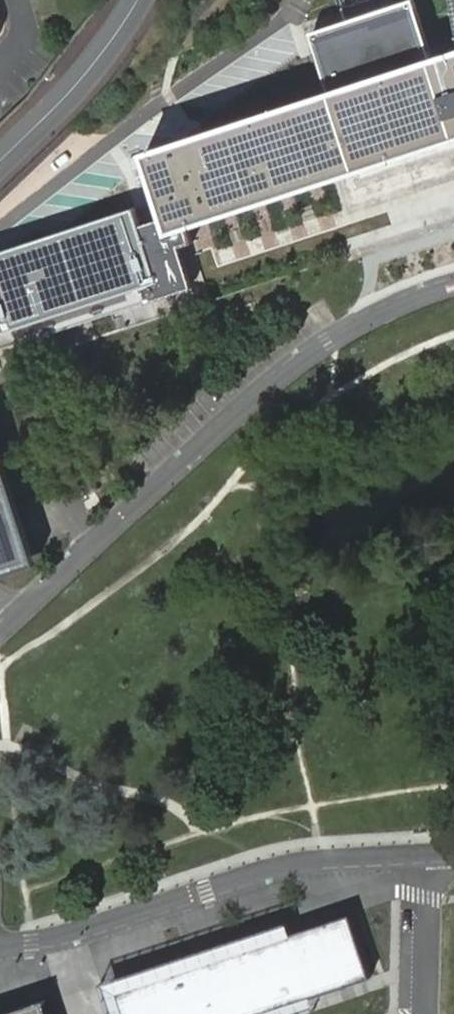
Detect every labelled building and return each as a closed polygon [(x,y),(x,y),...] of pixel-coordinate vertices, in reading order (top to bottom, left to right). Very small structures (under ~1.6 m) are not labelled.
[(166,217),(185,225),(358,169),(359,171),(412,153),(453,139),(453,51),(434,57),(415,0),(407,0),(310,33),(330,91),(145,153),(166,217)] [(185,225),(166,217),(142,225),(135,206),(0,251),(0,334),(141,286),(146,303),(191,287),(178,247),(191,243),(185,225)] [(32,564),(0,466),(0,575),(32,564)] [(358,978),(338,918),(278,937),(274,925),(101,982),(111,1013),(289,1013),(302,1010),(300,1004),(298,997),(358,978)] [(42,1002),(6,1013),(46,1013),(42,1002)]
